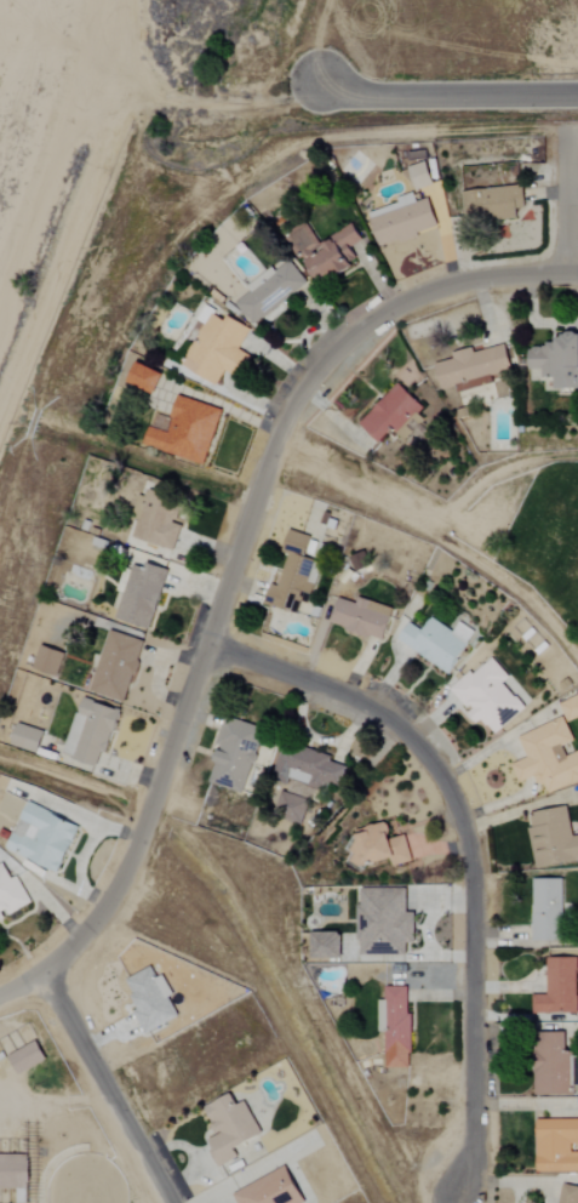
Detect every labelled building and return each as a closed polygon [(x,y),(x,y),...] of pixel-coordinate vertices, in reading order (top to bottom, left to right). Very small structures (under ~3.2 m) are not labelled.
[(407,169),(416,192),(435,185),(426,162),(407,169)] [(526,209),(525,187),(466,190),(468,221),(518,218),(518,209),(526,209)] [(439,229),(430,199),(369,219),(379,249),(439,229)] [(363,243),(356,226),(311,247),(312,251),(306,253),(321,286),(356,270),(347,251),(363,243)] [(235,303),(252,326),(307,285),(290,262),(235,303)] [(247,288),(251,293),(274,273),(270,268),(247,288)] [(250,328),(228,318),(226,322),(208,313),(183,368),(218,385),(224,372),(241,380),(252,356),(239,350),(250,328)] [(556,336),(556,345),(530,345),(530,370),(542,370),(543,379),(558,379),(559,391),(577,390),(577,336),(556,336)] [(436,364),(442,390),(459,387),(460,392),(494,385),(492,376),(512,371),(506,345),(472,353),(471,348),(451,353),(453,361),(436,364)] [(130,384),(158,393),(164,373),(136,364),(130,384)] [(360,426),(380,444),(392,431),(405,442),(413,433),(421,440),(428,433),(416,423),(427,410),(397,384),(360,426)] [(223,410),(179,397),(168,432),(165,431),(168,418),(154,414),(144,446),(207,465),(223,410)] [(175,552),(189,504),(144,491),(130,538),(175,552)] [(320,563),(306,559),(311,537),(291,531),(279,573),(274,572),(265,605),(292,613),(295,601),(309,605),(320,563)] [(370,567),(365,553),(352,557),(357,571),(370,567)] [(152,630),(167,572),(132,563),(117,621),(152,630)] [(330,625),(384,643),(393,612),(340,595),(330,625)] [(145,643),(110,632),(91,693),(126,704),(145,643)] [(33,669),(58,678),(66,655),(41,646),(33,669)] [(495,735),(525,709),(503,684),(510,679),(492,659),(473,676),(470,672),(450,690),(471,713),(469,715),(478,726),(483,722),(495,735)] [(568,723),(577,718),(577,696),(559,705),(568,723)] [(64,758),(103,768),(118,710),(79,700),(64,758)] [(245,794),(263,729),(225,718),(217,745),(220,746),(209,783),(245,794)] [(527,759),(511,765),(519,784),(537,777),(545,796),(577,782),(577,752),(566,757),(562,747),(574,742),(564,718),(517,737),(527,759)] [(46,732),(19,724),(12,746),(39,755),(46,732)] [(346,766),(330,764),(331,757),(278,749),(274,779),(324,787),(325,785),(342,787),(346,766)] [(7,849),(59,874),(81,828),(29,803),(7,849)] [(577,862),(577,837),(573,838),(568,810),(528,817),(538,870),(577,862)] [(407,836),(391,838),(389,824),(358,830),(365,867),(391,862),(392,867),(412,863),(407,836)] [(33,904),(17,876),(12,879),(4,864),(0,865),(0,922),(33,904)] [(534,943),(564,942),(563,904),(564,904),(563,880),(532,881),(534,943)] [(359,956),(408,956),(408,944),(416,944),(416,914),(407,914),(408,889),(359,889),(359,956)] [(343,959),(343,933),(313,933),(313,959),(343,959)] [(547,997),(533,996),(533,1014),(577,1014),(577,960),(547,960),(547,997)] [(165,979),(159,982),(152,968),(125,980),(139,1010),(134,1012),(145,1035),(179,1019),(170,998),(173,997),(165,979)] [(412,1053),(413,1014),(408,1014),(408,988),(387,988),(386,1053),(412,1053)] [(566,1056),(565,1031),(538,1031),(538,1095),(572,1095),(572,1086),(577,1086),(577,1056),(566,1056)] [(48,1061),(38,1042),(9,1058),(19,1077),(48,1061)] [(221,1167),(240,1157),(235,1149),(263,1134),(246,1102),(239,1105),(233,1094),(205,1108),(219,1135),(207,1141),(221,1167)] [(571,1152),(571,1144),(577,1144),(577,1119),(537,1120),(538,1172),(577,1172),(577,1152),(571,1152)] [(8,1165),(7,1180),(28,1182),(30,1156),(14,1155),(14,1159),(0,1157),(0,1165),(8,1165)] [(290,1168),(234,1192),(239,1202),(305,1202),(290,1168)] [(560,1184),(557,1202),(577,1202),(577,1187),(560,1184)]
